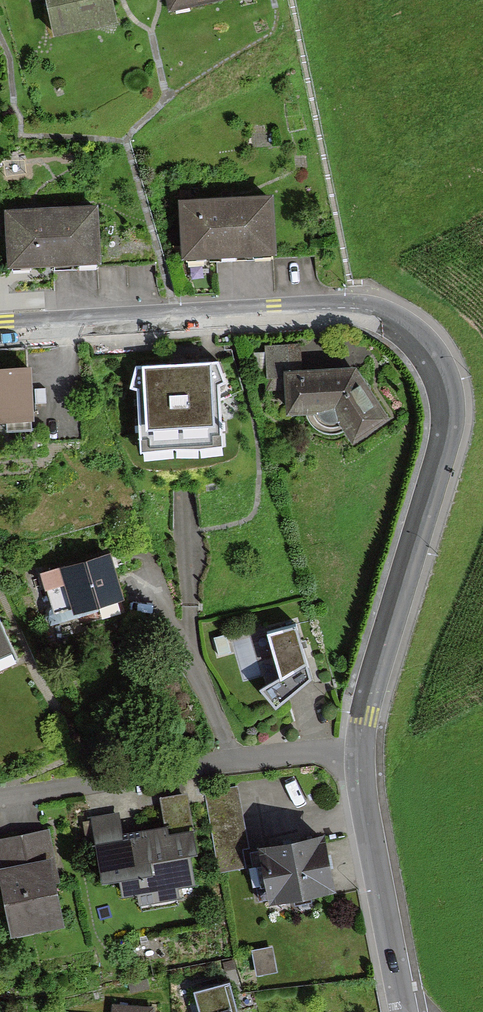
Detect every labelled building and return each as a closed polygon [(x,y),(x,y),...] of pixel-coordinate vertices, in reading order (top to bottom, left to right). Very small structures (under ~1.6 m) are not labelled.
[(53,40),(118,26),(112,0),(45,0),(53,40)] [(283,195),(186,201),(189,257),(287,251),(283,195)] [(105,204),(7,211),(11,269),(109,262),(105,204)] [(299,412),(344,409),(364,439),(399,415),(365,365),(303,369),(302,347),(270,349),(273,387),(298,385),(299,412)] [(219,366),(138,370),(132,389),(139,392),(142,454),(223,450),(220,387),(225,385),(219,366)] [(0,370),(0,422),(40,421),(38,368),(0,370)] [(126,598),(113,555),(46,574),(57,611),(78,605),(80,612),(126,598)] [(17,653),(0,616),(0,661),(17,653)] [(276,712),(311,684),(296,632),(269,640),(281,684),(261,694),(276,712)] [(119,814),(96,817),(105,879),(125,876),(128,894),(158,889),(159,900),(187,896),(186,886),(201,884),(192,824),(122,835),(119,814)] [(0,840),(0,871),(13,936),(68,925),(49,830),(0,840)] [(331,837),(265,848),(274,901),(340,890),(331,837)] [(196,992),(202,1011),(241,1011),(232,981),(196,992)]
